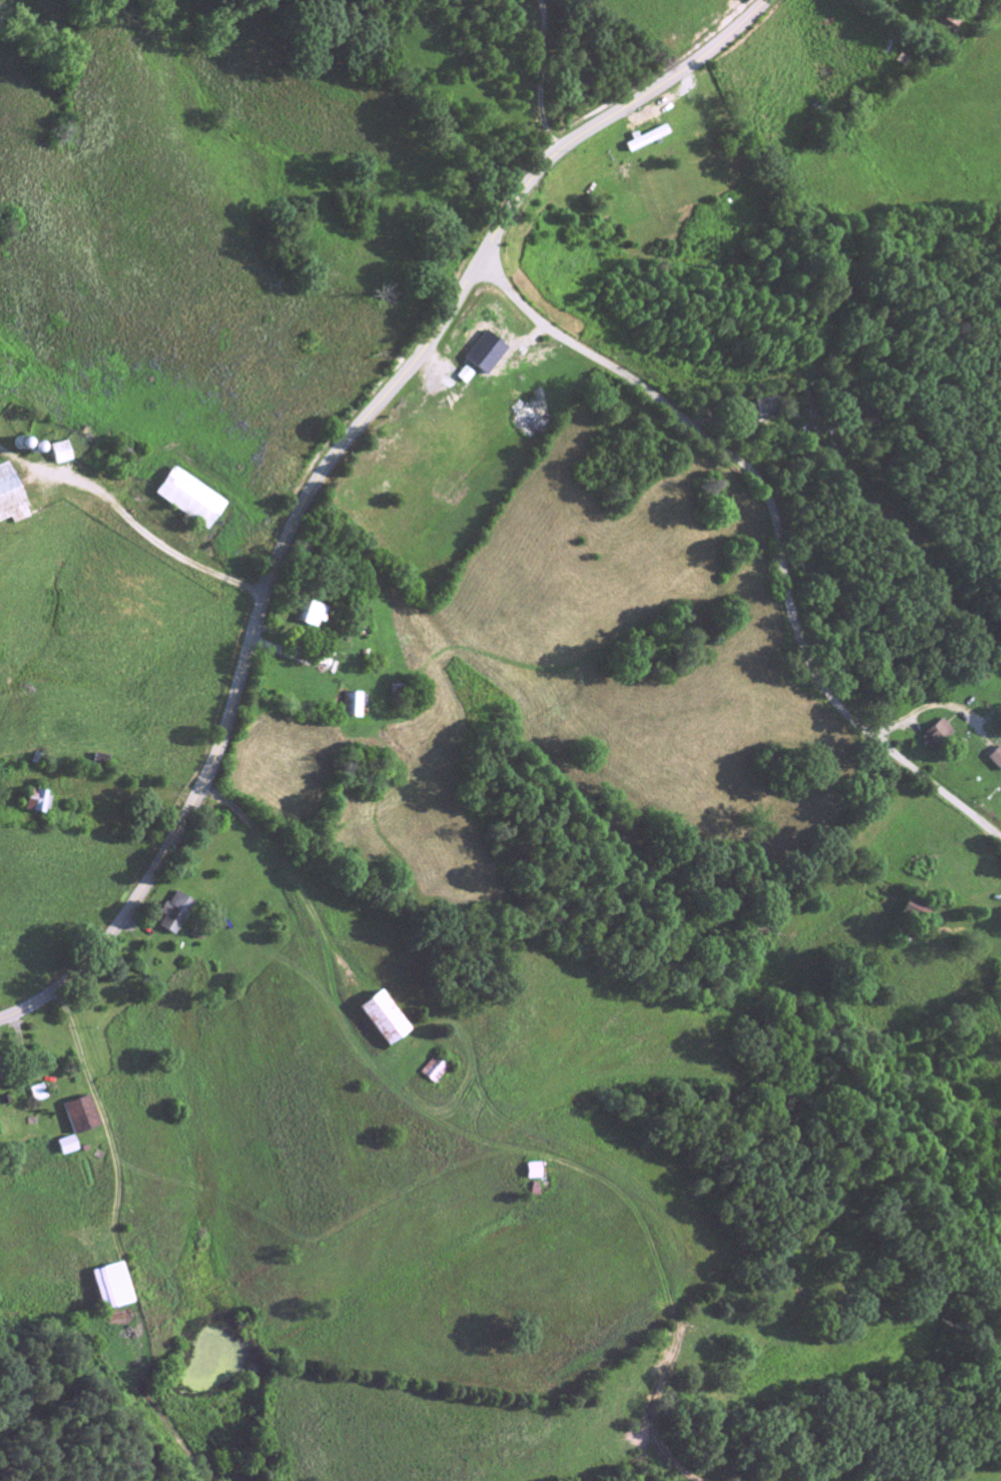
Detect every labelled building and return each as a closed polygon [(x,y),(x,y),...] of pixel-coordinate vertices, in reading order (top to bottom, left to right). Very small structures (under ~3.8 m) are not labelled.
[(458,374),(467,381),(489,356),(476,344),(462,361),(466,365),(458,374)] [(757,424),(781,420),(778,400),(754,403),(757,424)] [(49,448),(53,467),(70,464),(66,444),(49,448)] [(10,522),(12,527),(26,521),(5,466),(0,468),(0,525),(10,522)] [(224,506),(172,469),(152,497),(205,533),(224,506)] [(317,623),(322,625),(327,611),(302,603),(295,625),(314,631),(317,623)] [(360,721),(361,696),(345,696),(344,721),(360,721)] [(953,735),(942,720),(920,738),(931,752),(953,735)] [(999,748),(987,759),(1000,774),(1000,750),(999,748)] [(51,794),(30,791),(29,799),(22,798),(21,812),(48,815),(51,794)] [(194,903),(174,893),(157,929),(177,938),(194,903)] [(409,1031),(379,992),(356,1009),(386,1048),(409,1031)] [(70,1136),(97,1128),(87,1097),(60,1106),(70,1136)] [(74,1153),(70,1138),(54,1142),(58,1157),(74,1153)] [(526,1166),(526,1181),(540,1180),(539,1165),(526,1166)] [(128,1304),(118,1265),(88,1272),(98,1312),(128,1304)]
